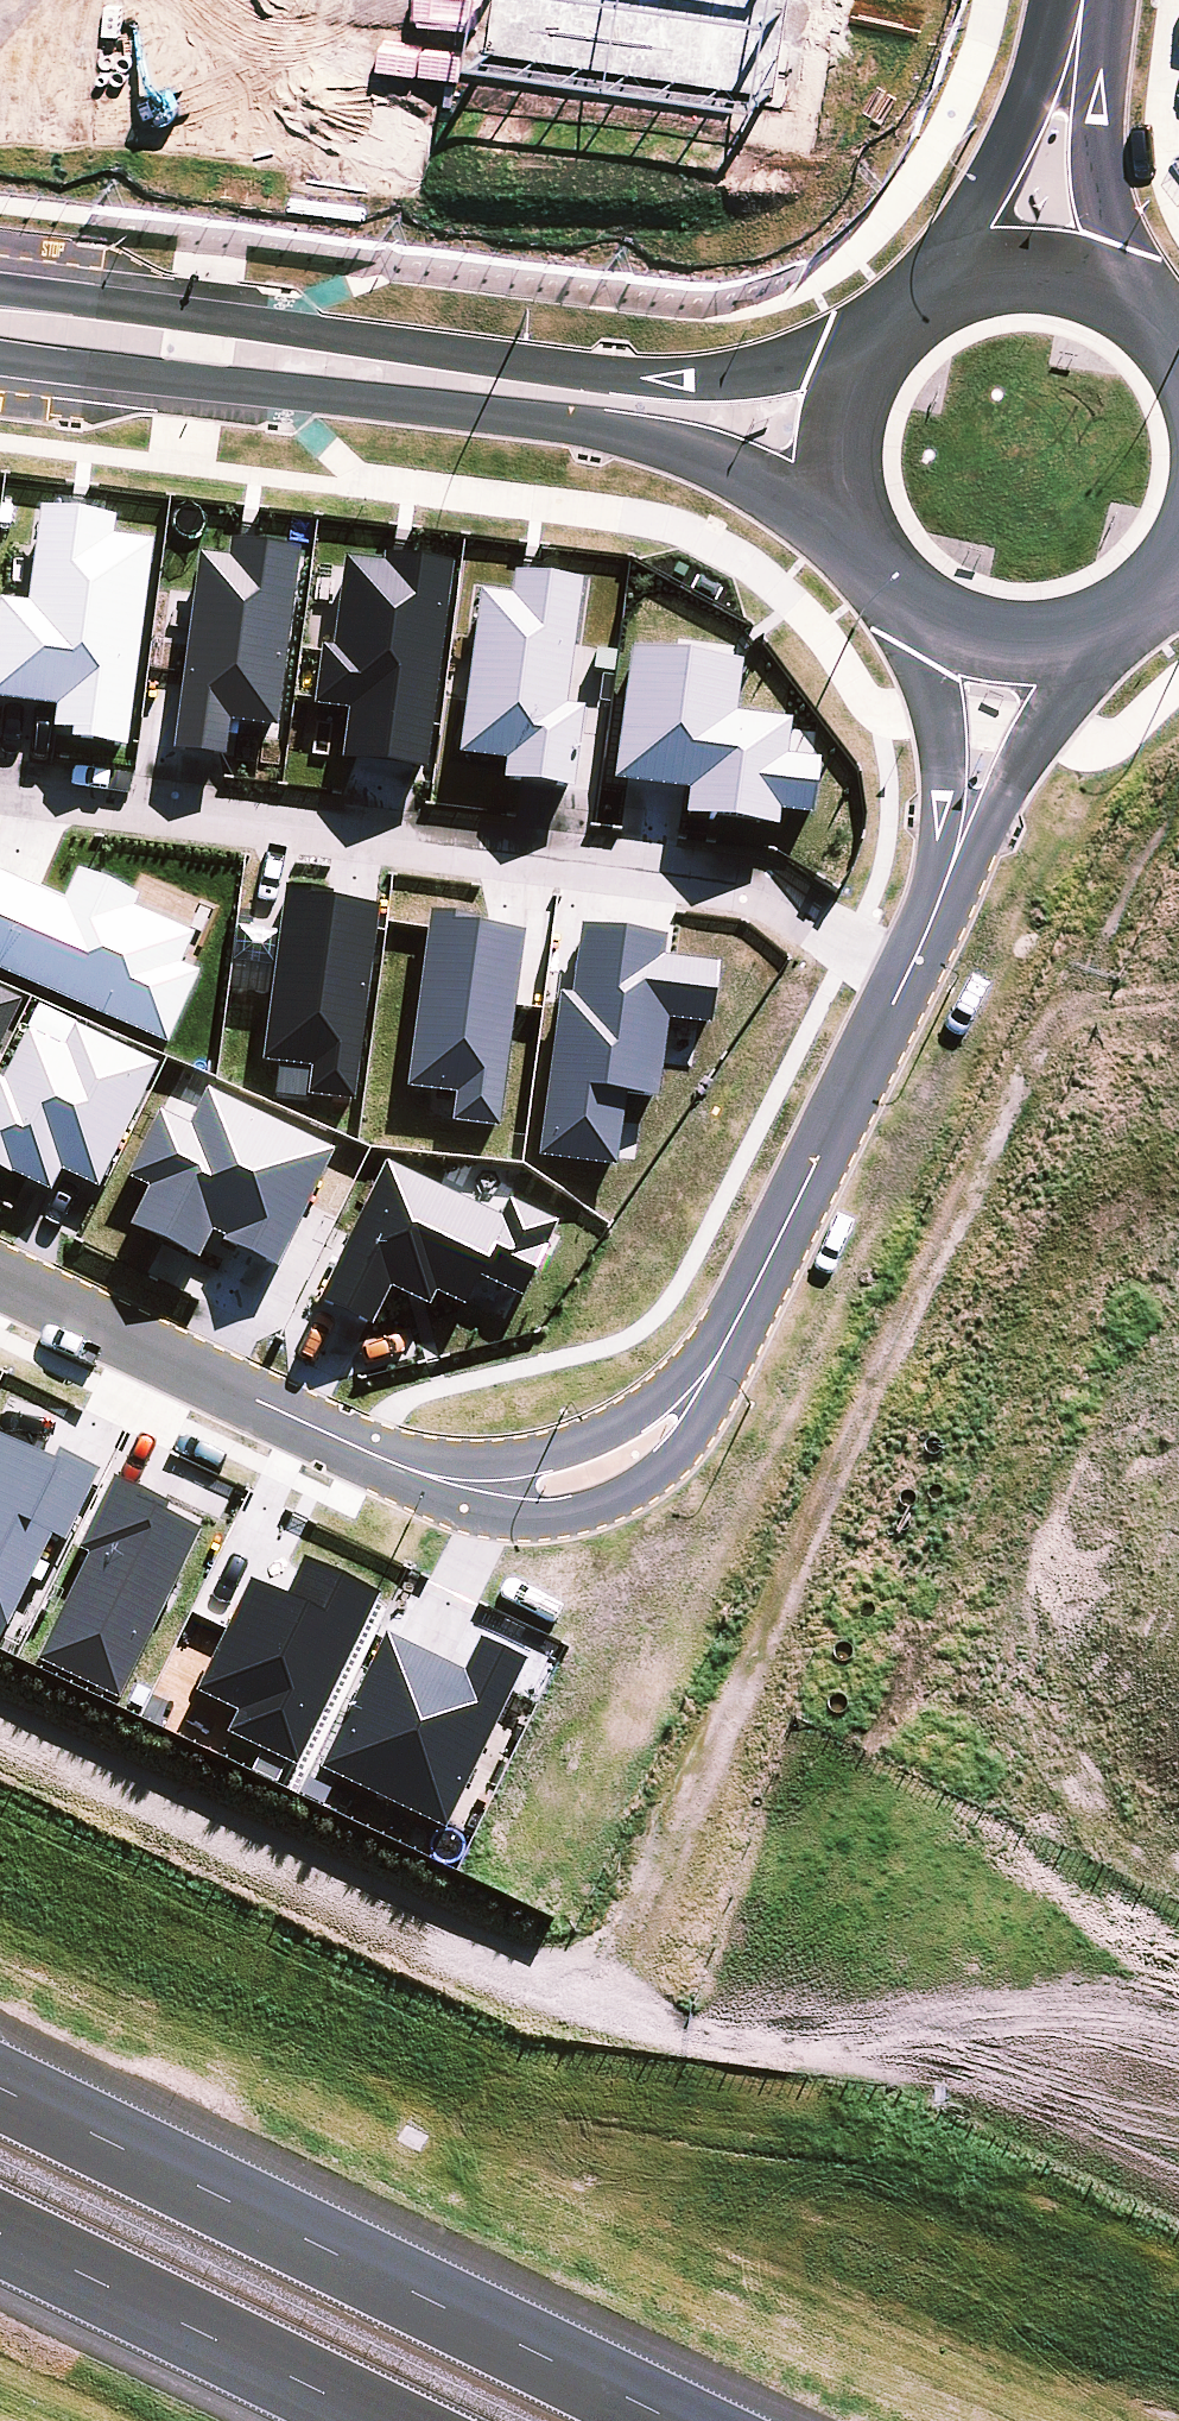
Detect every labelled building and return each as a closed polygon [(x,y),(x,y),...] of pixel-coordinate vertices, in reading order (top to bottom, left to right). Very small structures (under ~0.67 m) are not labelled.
[(483,53),(478,85),(767,129),(788,0),(490,0),(483,53)] [(153,535),(112,529),(114,511),(38,500),(25,597),(0,594),(0,695),(55,702),(52,722),(70,725),(69,734),(125,742),(153,535)] [(228,716),(275,723),(299,543),(229,532),(227,552),(197,547),(171,745),(223,752),(228,716)] [(425,764),(451,557),(382,548),(381,558),(343,553),(332,642),(320,641),(313,699),(348,704),(342,753),(425,764)] [(572,785),(583,701),(564,699),(580,575),(512,566),(509,590),(478,586),(456,749),(504,755),(502,776),(572,785)] [(166,1039),(198,966),(180,958),(193,928),(132,902),(138,890),(131,887),(134,879),(82,856),(79,864),(76,863),(61,895),(0,868),(0,966),(166,1039)] [(306,1090),(352,1097),(378,899),(330,892),(330,886),(282,880),(277,928),(235,922),(231,958),(242,960),(241,969),(272,973),(262,1057),(309,1063),(306,1090)] [(20,996),(0,986),(0,1038),(20,996)] [(156,1059),(73,1019),(72,1022),(40,1007),(32,1024),(26,1022),(1,1073),(0,1072),(0,1165),(9,1169),(10,1167),(26,1175),(49,1186),(59,1164),(97,1182),(156,1059)] [(99,1464),(56,1444),(52,1453),(0,1429),(0,1632),(48,1532),(63,1539),(99,1464)] [(118,1694),(199,1525),(162,1507),(166,1498),(112,1472),(76,1547),(86,1552),(36,1655),(118,1694)] [(461,1665),(383,1627),(317,1761),(443,1821),(524,1653),(477,1631),(461,1665)]
